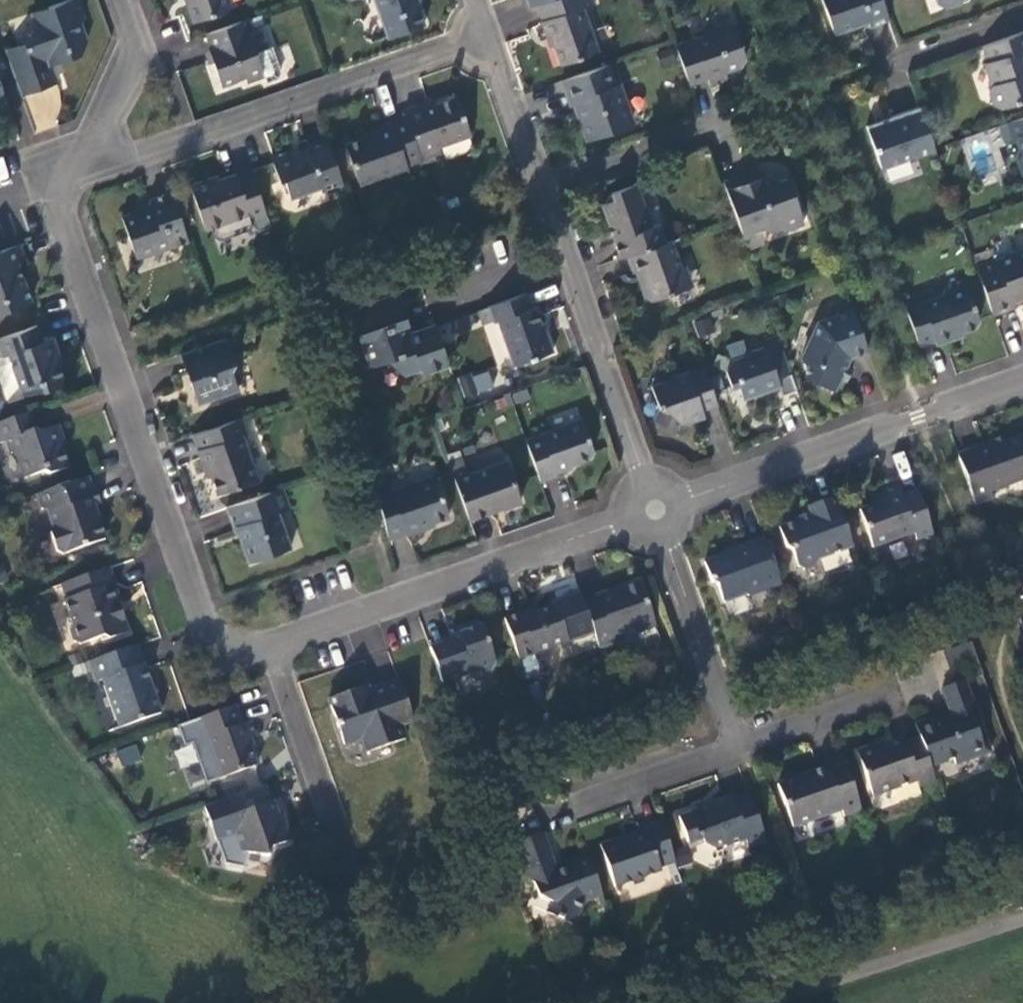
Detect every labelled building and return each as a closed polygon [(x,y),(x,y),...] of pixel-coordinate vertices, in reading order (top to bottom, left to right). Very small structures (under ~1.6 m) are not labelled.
[(21,97),(58,84),(49,59),(65,54),(68,61),(82,56),(88,43),(80,22),(84,20),(77,0),(73,0),(49,8),(52,18),(36,23),(38,31),(21,36),(24,44),(26,51),(7,58),(21,97)] [(194,24),(230,11),(226,0),(184,0),(194,24)] [(389,39),(425,26),(415,0),(375,0),(389,39)] [(592,0),(553,0),(537,5),(543,22),(541,23),(547,39),(550,38),(560,66),(600,52),(585,8),(594,5),(592,0)] [(889,20),(882,0),(822,0),(833,33),(866,22),(868,28),(889,20)] [(52,18),(49,8),(32,15),(36,23),(52,18)] [(244,22),(205,35),(210,49),(208,51),(220,85),(245,77),(246,81),(265,76),(267,83),(280,79),(282,75),(272,48),(266,51),(260,34),(249,37),(244,22)] [(677,47),(691,88),(707,82),(709,88),(728,81),(726,74),(742,68),(747,60),(734,26),(677,47)] [(984,47),(989,62),(985,64),(993,85),(990,92),(995,105),(1002,109),(1022,102),(1022,33),(984,47)] [(24,44),(5,51),(7,58),(26,51),(24,44)] [(610,65),(563,81),(572,106),(578,105),(583,119),(580,120),(587,140),(612,132),(617,124),(634,119),(625,93),(620,95),(610,65)] [(423,104),(405,110),(407,117),(423,161),(424,165),(444,158),(441,147),(471,136),(457,97),(424,108),(423,104)] [(881,171),(935,153),(933,148),(918,104),(889,114),(890,120),(866,128),(881,171)] [(407,166),(423,161),(407,117),(391,122),(392,125),(374,131),(375,134),(346,144),(360,186),(389,175),(392,169),(406,164),(407,166)] [(1010,121),(1016,136),(1018,138),(1022,149),(1017,160),(1022,174),(1022,175),(1022,117),(1010,121)] [(1010,121),(1006,123),(1011,139),(1016,136),(1010,121)] [(344,185),(327,138),(306,145),(308,151),(295,155),(293,150),(272,158),(280,183),(285,181),(291,199),(321,189),(323,193),(344,185)] [(10,180),(3,156),(0,157),(0,183),(10,180)] [(267,216),(251,171),(215,185),(212,178),(190,186),(206,231),(211,229),(249,216),(251,222),(267,216)] [(760,172),(724,184),(736,219),(742,234),(761,228),(771,234),(782,230),(784,235),(806,227),(790,181),(783,183),(771,176),(763,179),(760,172)] [(603,206),(623,259),(632,256),(667,243),(660,224),(653,227),(638,186),(612,194),(615,202),(603,206)] [(189,242),(172,192),(149,200),(151,207),(122,217),(137,259),(189,242)] [(249,216),(211,229),(215,239),(220,242),(250,232),(252,226),(251,222),(249,216)] [(271,228),(267,216),(251,222),(252,226),(258,232),(271,228)] [(689,289),(672,242),(667,243),(632,256),(638,273),(642,272),(646,281),(643,287),(648,300),(653,301),(689,289)] [(0,252),(0,314),(32,303),(18,263),(26,261),(20,245),(0,252)] [(994,317),(1016,309),(1012,300),(1022,296),(1022,250),(975,266),(994,317)] [(916,339),(920,349),(936,343),(938,348),(956,341),(954,337),(978,328),(979,321),(966,283),(946,290),(941,296),(921,303),(919,296),(903,301),(916,339)] [(532,310),(527,294),(489,307),(495,323),(499,322),(514,367),(554,353),(547,334),(545,334),(535,308),(532,310)] [(449,366),(436,326),(410,335),(407,327),(409,326),(398,295),(366,307),(369,315),(354,320),(362,343),(365,342),(375,369),(392,363),(407,375),(424,369),(426,374),(449,366)] [(369,315),(366,307),(351,312),(354,320),(369,315)] [(869,353),(855,311),(821,323),(804,358),(819,366),(812,379),(836,392),(843,381),(847,383),(854,370),(849,366),(852,358),(869,353)] [(38,326),(0,340),(0,349),(4,359),(11,357),(23,390),(44,384),(47,391),(61,386),(63,378),(57,358),(59,357),(53,338),(44,341),(38,326)] [(791,369),(779,337),(747,349),(750,356),(729,363),(727,371),(732,389),(741,386),(745,399),(781,387),(779,381),(777,374),(791,369)] [(228,339),(181,355),(187,372),(190,371),(194,383),(191,384),(199,405),(239,391),(232,370),(236,363),(228,339)] [(705,412),(719,407),(706,369),(654,389),(661,410),(657,420),(677,430),(681,421),(685,419),(687,424),(707,417),(705,412)] [(779,381),(793,377),(791,369),(777,374),(779,381)] [(463,398),(493,389),(488,370),(458,379),(463,398)] [(30,414),(0,424),(0,444),(8,442),(12,452),(18,455),(26,478),(43,473),(50,475),(68,469),(60,448),(65,447),(57,428),(41,433),(35,429),(30,414)] [(242,418),(193,436),(205,469),(209,468),(218,496),(259,482),(243,437),(248,435),(242,418)] [(528,441),(542,483),(557,478),(556,474),(570,469),(570,466),(591,459),(594,452),(584,420),(528,441)] [(959,460),(976,508),(995,501),(992,493),(1022,482),(1022,440),(1022,437),(959,460)] [(453,472),(470,521),(521,502),(507,462),(469,475),(467,468),(453,472)] [(94,491),(89,478),(37,496),(43,510),(50,514),(54,525),(51,534),(59,553),(64,555),(107,540),(100,519),(97,520),(92,508),(103,504),(98,489),(94,491)] [(377,487),(390,539),(407,533),(408,535),(427,529),(426,526),(451,517),(437,478),(394,493),(390,483),(377,487)] [(933,537),(917,492),(902,498),(897,485),(870,494),(874,507),(859,513),(873,549),(913,535),(916,543),(933,537)] [(283,489),(227,508),(235,530),(240,528),(252,564),(292,549),(279,514),(291,510),(283,489)] [(853,549),(836,499),(806,509),(809,518),(778,529),(785,551),(791,553),(795,563),(799,571),(804,573),(817,568),(821,560),(853,549)] [(781,586),(765,540),(748,546),(749,549),(703,565),(711,585),(718,588),(723,601),(741,595),(749,597),(781,586)] [(791,565),(795,563),(791,553),(785,551),(791,565)] [(115,585),(109,568),(63,585),(68,599),(66,600),(73,623),(70,630),(75,644),(79,645),(103,637),(108,640),(127,634),(117,605),(119,604),(113,586),(115,585)] [(596,598),(583,603),(598,649),(614,643),(611,635),(628,629),(635,632),(655,625),(639,583),(614,592),(612,589),(596,594),(596,596),(596,598)] [(521,613),(504,618),(518,660),(570,642),(563,623),(559,624),(553,607),(523,616),(521,613)] [(450,640),(429,647),(441,682),(476,671),(481,674),(493,670),(497,663),(482,621),(458,630),(460,637),(450,640)] [(460,637),(458,630),(447,633),(450,640),(460,637)] [(161,714),(136,645),(86,663),(95,684),(102,682),(119,730),(161,714)] [(935,719),(916,726),(920,738),(930,767),(954,759),(957,767),(991,754),(966,681),(943,690),(946,697),(953,720),(948,722),(946,729),(939,729),(935,719)] [(360,696),(358,689),(330,698),(344,744),(362,738),(367,752),(406,739),(401,725),(413,721),(400,683),(369,693),(360,696)] [(367,686),(358,689),(360,696),(369,693),(367,686)] [(237,707),(195,721),(210,761),(217,759),(225,779),(258,768),(248,742),(257,739),(251,723),(243,725),(237,707)] [(918,788),(936,782),(930,767),(920,738),(906,743),(904,739),(886,746),(877,749),(876,745),(857,753),(873,797),(916,781),(918,788)] [(134,743),(116,751),(123,767),(141,759),(134,743)] [(862,813),(842,758),(826,765),(827,770),(800,780),(793,777),(788,779),(781,782),(778,789),(793,830),(842,812),(846,819),(862,813)] [(191,786),(204,780),(197,762),(183,768),(191,786)] [(248,810),(242,794),(204,806),(212,826),(218,824),(223,839),(237,835),(243,854),(270,859),(271,848),(288,841),(282,813),(275,815),(272,802),(248,810)] [(767,844),(749,794),(734,800),(733,797),(712,804),(697,810),(697,813),(681,820),(689,845),(702,840),(705,846),(714,852),(725,847),(727,851),(747,843),(750,851),(767,844)] [(675,861),(661,822),(644,828),(647,835),(622,844),(620,840),(613,842),(601,847),(616,888),(662,871),(661,866),(675,861)] [(601,892),(589,858),(556,870),(545,839),(543,834),(515,844),(527,879),(533,882),(538,895),(553,903),(547,915),(570,925),(582,900),(596,894),(601,892)] [(676,887),(683,884),(677,867),(670,870),(676,887)] [(601,892),(596,894),(600,905),(605,903),(601,892)]
